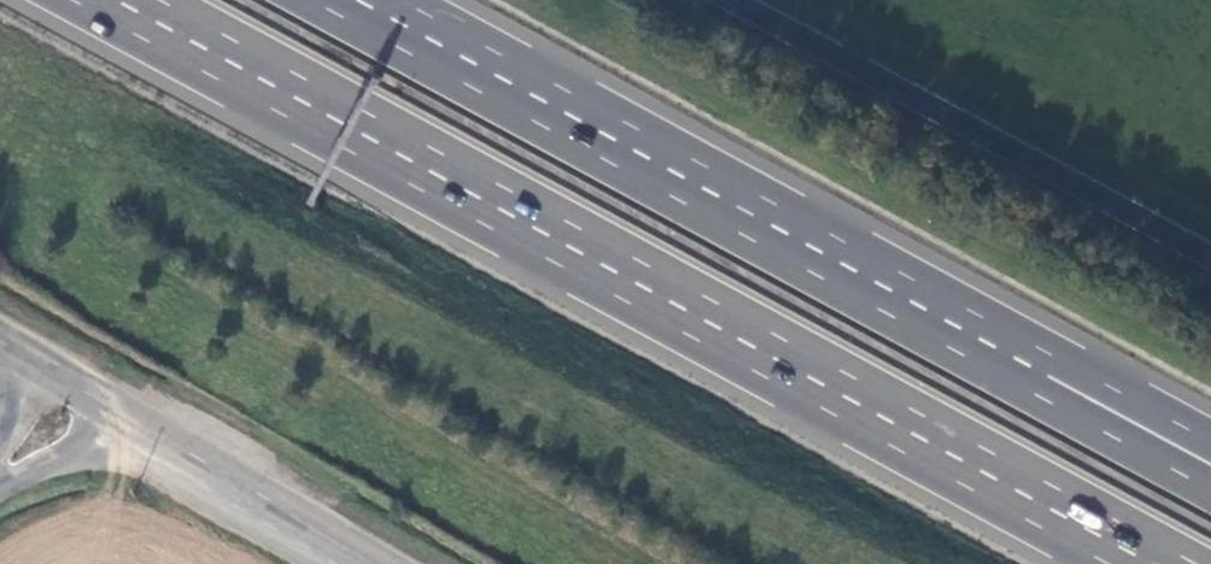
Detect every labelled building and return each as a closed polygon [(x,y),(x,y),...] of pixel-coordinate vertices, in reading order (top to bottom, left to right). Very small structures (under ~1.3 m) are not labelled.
[(374,346),(384,329),(382,329),(373,323),(362,339),(374,346)]
